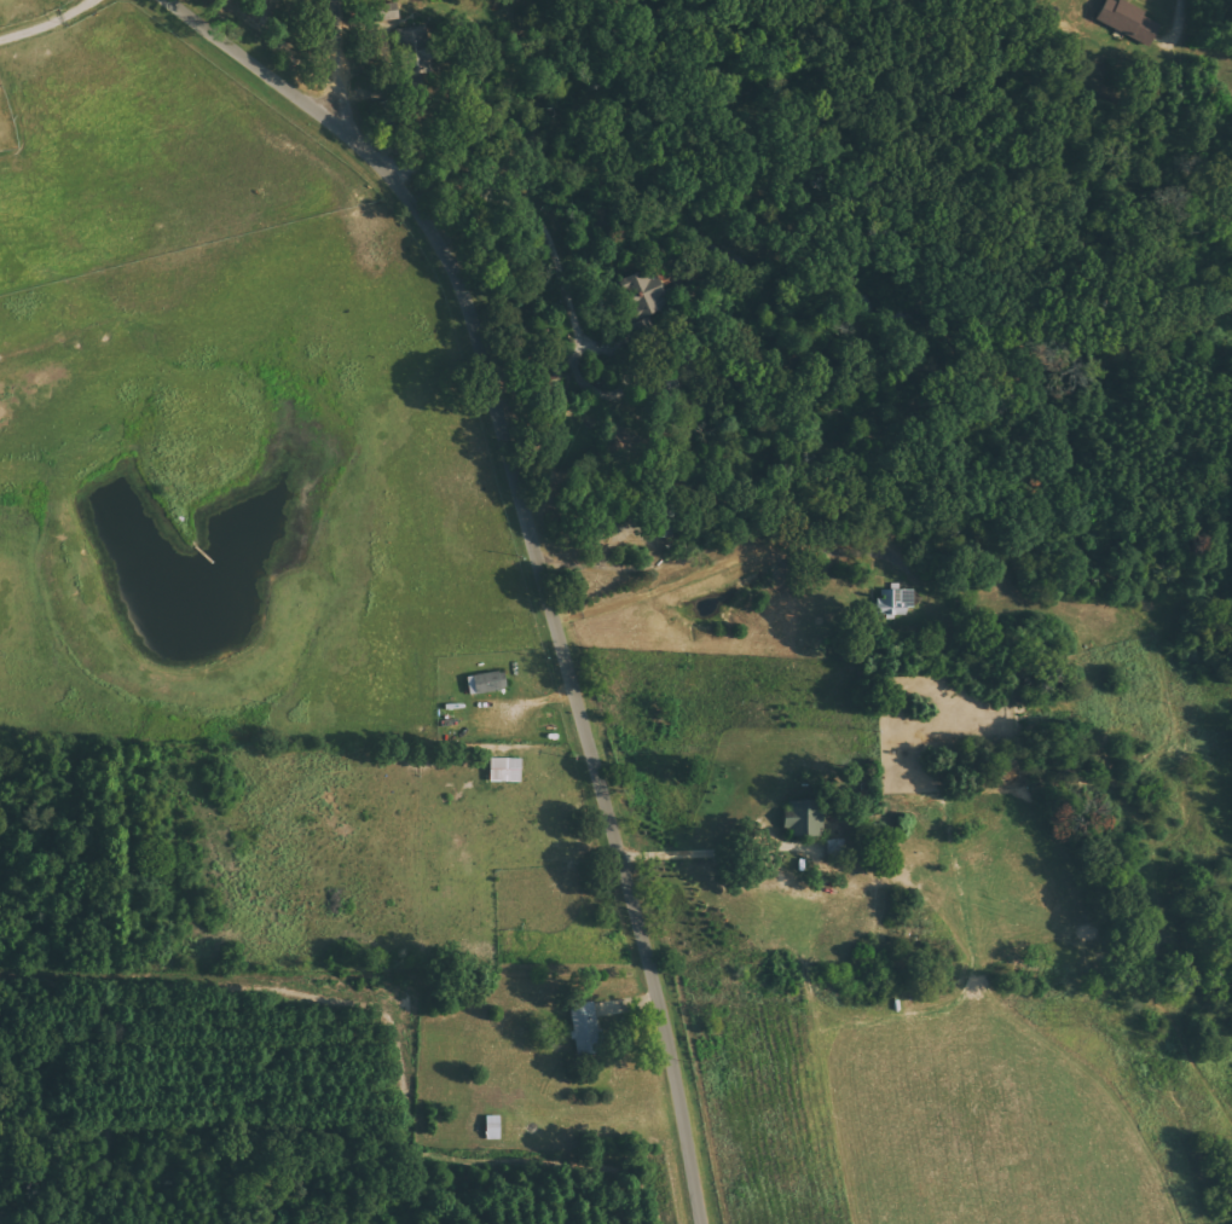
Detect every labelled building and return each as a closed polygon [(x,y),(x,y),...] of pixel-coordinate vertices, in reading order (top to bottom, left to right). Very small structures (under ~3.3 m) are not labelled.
[(1112,0),(1104,0),(1095,19),(1148,44),(1158,22),(1112,0)] [(380,21),(402,20),(402,4),(379,4),(380,21)] [(402,32),(407,73),(431,70),(430,60),(435,60),(431,28),(402,32)] [(662,278),(656,281),(649,268),(625,281),(645,318),(675,301),(662,278)] [(917,590),(881,591),(881,615),(917,614),(917,590)] [(511,689),(508,671),(469,678),(473,696),(511,689)] [(524,770),(524,759),(496,758),(495,769),(524,770)] [(825,802),(791,801),(790,837),(824,838),(825,802)] [(607,1051),(596,1004),(571,1010),(582,1057),(607,1051)]
